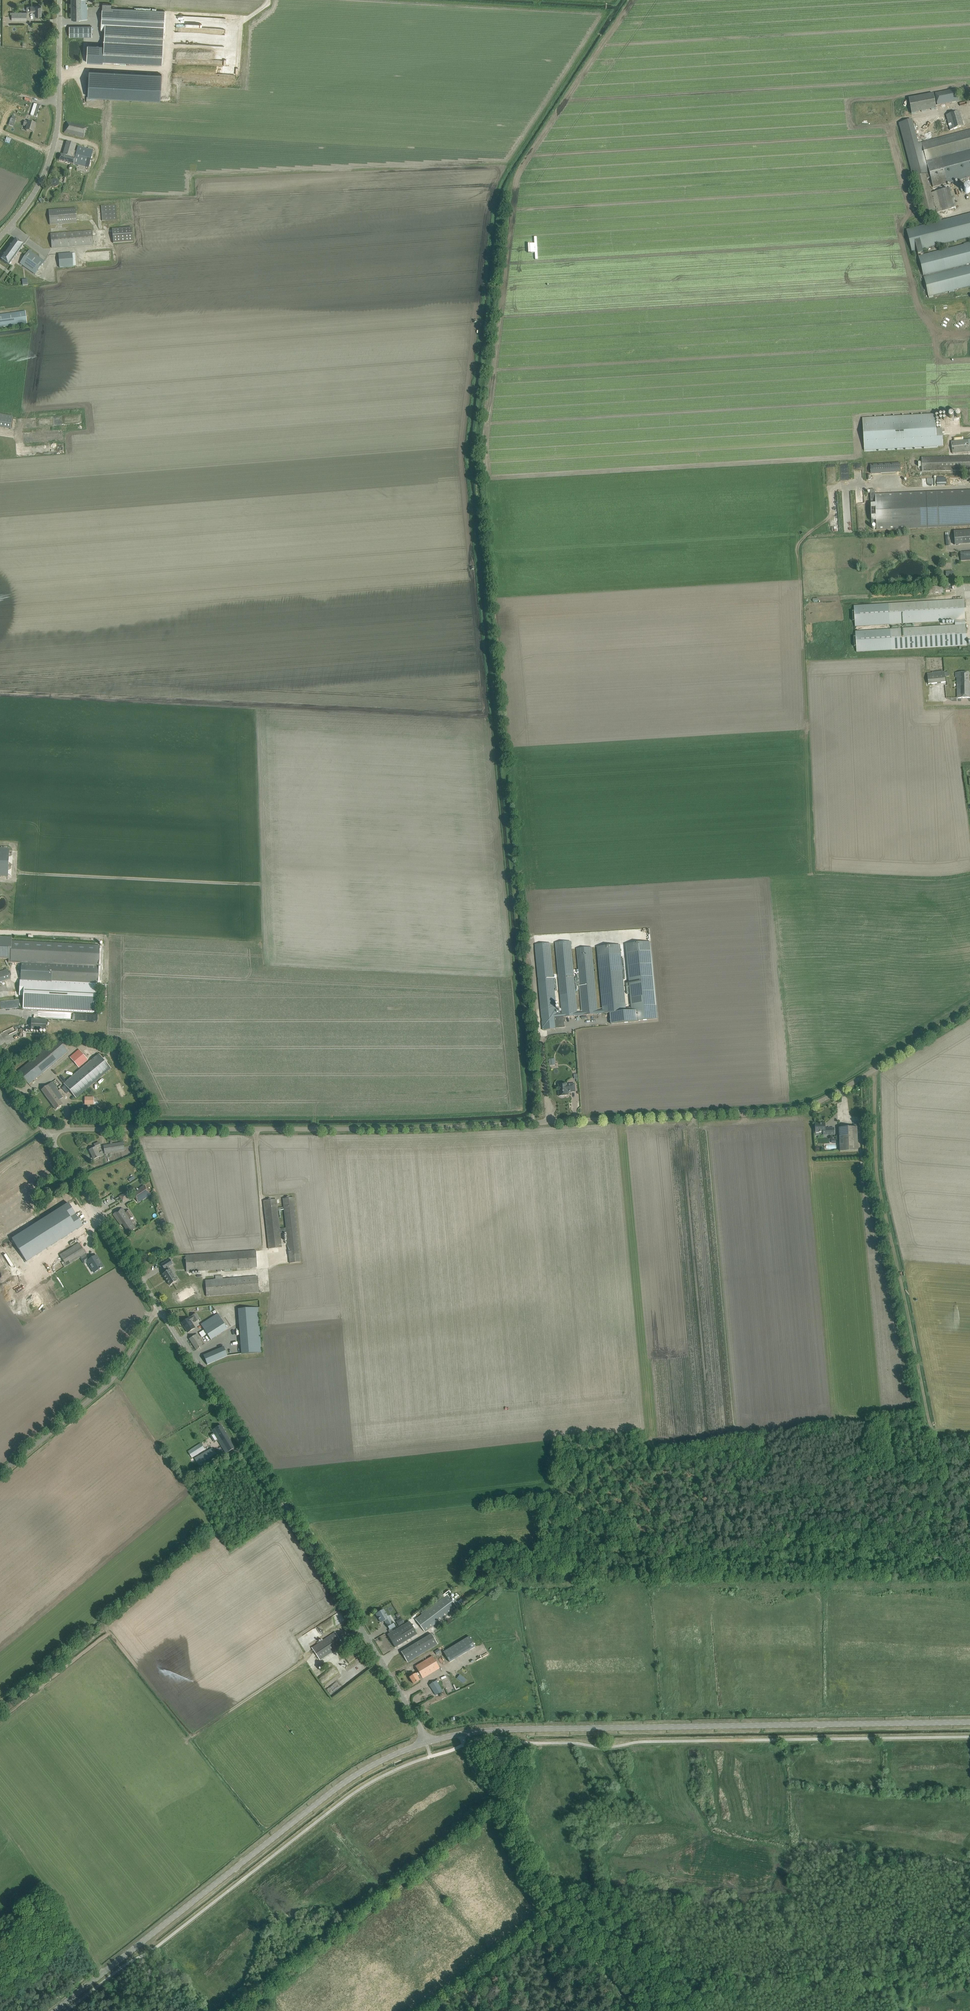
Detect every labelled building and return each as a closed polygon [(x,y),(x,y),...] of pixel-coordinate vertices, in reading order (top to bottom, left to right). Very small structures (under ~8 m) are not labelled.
[(71,19),(87,19),(87,3),(81,3),(81,0),(71,0),(71,19)] [(112,4),(102,3),(101,29),(105,29),(105,38),(163,41),(164,33),(165,10),(112,8),(112,4)] [(36,6),(27,6),(27,11),(35,11),(35,15),(41,15),(41,5),(36,5),(36,6)] [(12,14),(12,20),(27,20),(27,12),(10,12),(10,14),(12,14)] [(200,27),(215,27),(215,17),(197,17),(197,24),(200,24),(200,27)] [(69,26),(69,36),(92,36),(92,26),(69,26)] [(224,45),(225,33),(175,31),(174,43),(224,45)] [(104,60),(162,63),(163,41),(105,38),(104,45),(104,60)] [(89,70),(88,96),(160,100),(161,74),(89,70)] [(935,94),(937,105),(955,102),(959,101),(957,89),(952,90),(935,94)] [(9,126),(13,116),(9,114),(10,111),(20,114),(19,117),(24,119),(30,101),(0,90),(0,123),(9,126)] [(909,98),(911,114),(936,109),(934,94),(909,98)] [(34,104),(30,115),(37,117),(40,106),(34,104)] [(946,115),(951,130),(964,126),(959,111),(946,115)] [(912,120),(899,124),(913,177),(914,177),(929,172),(927,165),(924,152),(922,143),(918,144),(912,120)] [(36,124),(31,123),(25,121),(24,125),(28,126),(27,131),(33,133),(36,124)] [(64,133),(84,138),(87,127),(67,122),(64,133)] [(134,126),(109,127),(109,136),(134,135),(134,126)] [(107,138),(107,127),(91,127),(91,137),(107,138)] [(914,177),(924,216),(934,213),(936,213),(956,208),(951,188),(931,193),(927,179),(931,178),(933,187),(969,177),(969,130),(922,143),(924,152),(927,165),(929,172),(914,177)] [(67,142),(63,155),(61,154),(59,160),(73,165),(74,164),(77,165),(89,168),(93,150),(78,147),(77,152),(74,151),(76,145),(67,142)] [(117,219),(116,205),(101,206),(102,221),(117,219)] [(49,210),(50,225),(77,223),(76,208),(49,210)] [(936,213),(934,213),(940,222),(942,221),(936,213)] [(906,230),(912,252),(917,251),(919,256),(923,255),(922,249),(945,243),(947,248),(949,248),(948,245),(947,243),(954,241),(954,242),(958,241),(958,240),(969,237),(969,214),(942,221),(940,222),(906,230)] [(112,229),(113,243),(133,242),(132,228),(112,229)] [(94,245),(92,230),(51,234),(52,248),(94,245)] [(23,246),(24,245),(15,239),(1,259),(9,265),(11,263),(23,246)] [(918,256),(929,297),(929,298),(933,297),(933,296),(949,292),(949,293),(954,291),(954,290),(969,286),(969,243),(964,244),(964,245),(949,248),(947,248),(946,248),(941,250),(942,250),(923,255),(919,256),(918,256)] [(29,250),(19,264),(35,275),(45,261),(29,250)] [(58,254),(60,268),(73,267),(72,253),(58,254)] [(25,311),(0,315),(0,327),(27,324),(25,311)] [(862,418),(864,451),(943,446),(942,429),(936,429),(935,414),(862,418)] [(8,452),(8,451),(8,449),(8,447),(8,445),(7,443),(6,441),(4,440),(3,439),(0,438),(0,458),(1,458),(3,457),(5,456),(6,454),(7,453),(8,452)] [(952,453),(969,451),(969,439),(951,441),(952,453)] [(922,470),(969,470),(969,456),(922,456),(922,470)] [(870,465),(871,475),(901,473),(900,463),(870,465)] [(870,490),(872,526),(877,525),(877,530),(969,526),(969,490),(875,494),(875,489),(870,490)] [(969,560),(969,551),(960,552),(961,561),(969,560)] [(927,588),(928,595),(943,593),(943,586),(927,588)] [(855,621),(855,627),(955,621),(955,625),(855,631),(855,637),(853,637),(854,647),(856,647),(856,652),(967,645),(964,599),(854,606),(854,612),(852,612),(853,621),(855,621)] [(927,674),(928,684),(946,682),(945,672),(927,674)] [(956,677),(957,677),(958,698),(969,698),(969,683),(968,683),(968,673),(956,673),(956,677)] [(9,875),(10,849),(0,849),(0,875),(9,875)] [(12,941),(13,937),(0,937),(0,958),(9,959),(8,962),(22,963),(21,980),(20,980),(19,996),(23,996),(23,1009),(95,1013),(97,984),(101,984),(103,946),(12,941)] [(564,1028),(563,1017),(577,1016),(577,1015),(583,1015),(610,1013),(626,1011),(626,1008),(620,945),(597,947),(603,1009),(597,1010),(591,947),(577,949),(583,1011),(577,1012),(570,941),(556,943),(562,1014),(557,1014),(550,944),(535,945),(543,1030),(564,1028)] [(631,1007),(626,1008),(626,1011),(610,1013),(611,1024),(639,1022),(639,1021),(658,1019),(651,942),(626,944),(631,1007)] [(1,971),(4,981),(11,979),(8,969),(1,971)] [(31,1030),(46,1031),(47,1019),(32,1018),(31,1030)] [(14,1026),(5,1031),(7,1035),(16,1030),(14,1026)] [(44,1048),(37,1054),(39,1057),(36,1059),(35,1058),(22,1068),(18,1071),(29,1084),(33,1081),(68,1052),(58,1040),(46,1050),(44,1048)] [(88,1060),(82,1053),(74,1059),(80,1066),(88,1060)] [(64,1083),(76,1098),(111,1069),(99,1054),(64,1083)] [(63,1097),(56,1087),(52,1082),(42,1090),(56,1109),(62,1105),(59,1100),(63,1097)] [(559,1084),(559,1090),(559,1091),(559,1096),(568,1095),(568,1092),(575,1092),(575,1084),(567,1084),(567,1083),(559,1084)] [(825,1123),(815,1124),(816,1136),(820,1136),(820,1132),(824,1132),(824,1135),(835,1134),(834,1128),(826,1128),(825,1123)] [(858,1151),(857,1132),(857,1127),(839,1128),(840,1152),(858,1151)] [(96,1148),(101,1146),(99,1142),(94,1144),(96,1147),(90,1150),(94,1159),(100,1156),(96,1148)] [(125,1150),(123,1142),(104,1145),(105,1153),(125,1150)] [(136,1199),(137,1201),(150,1193),(144,1185),(139,1188),(140,1190),(133,1194),(136,1199)] [(301,1262),(294,1197),(283,1199),(286,1228),(280,1228),(277,1199),(264,1201),(269,1249),(282,1247),(280,1233),(286,1233),(290,1263),(301,1262)] [(82,1226),(68,1204),(13,1239),(27,1261),(82,1226)] [(113,1214),(120,1225),(122,1224),(129,1233),(136,1228),(123,1208),(117,1212),(113,1214)] [(60,1255),(64,1261),(62,1262),(65,1267),(80,1257),(84,1264),(87,1262),(94,1273),(100,1269),(101,1269),(101,1268),(103,1267),(102,1267),(98,1260),(99,1260),(96,1256),(90,1260),(86,1254),(79,1243),(60,1255)] [(221,1272),(221,1269),(257,1267),(256,1251),(186,1256),(187,1272),(218,1269),(218,1272),(221,1272)] [(169,1267),(173,1264),(170,1259),(161,1264),(165,1269),(166,1268),(168,1271),(163,1274),(170,1285),(177,1281),(174,1277),(175,1276),(171,1269),(170,1269),(169,1267)] [(259,1292),(258,1276),(205,1280),(206,1296),(259,1292)] [(177,1294),(181,1302),(196,1293),(192,1286),(177,1294)] [(241,1344),(238,1344),(238,1351),(241,1350),(241,1353),(261,1352),(258,1307),(238,1309),(241,1344)] [(182,1323),(188,1332),(195,1328),(191,1322),(193,1320),(195,1323),(200,1319),(196,1313),(182,1323)] [(228,1329),(218,1313),(201,1324),(204,1330),(199,1333),(202,1337),(207,1334),(211,1340),(228,1329)] [(190,1339),(196,1350),(202,1346),(198,1339),(199,1338),(197,1334),(190,1339)] [(203,1355),(207,1365),(228,1356),(224,1347),(203,1355)] [(189,1428),(194,1437),(201,1434),(195,1425),(189,1428)] [(223,1440),(221,1436),(226,1433),(221,1425),(212,1430),(219,1442),(223,1440)] [(219,1442),(226,1453),(235,1448),(226,1433),(221,1436),(223,1440),(219,1442)] [(188,1451),(192,1458),(205,1450),(205,1449),(201,1443),(188,1451)] [(195,1458),(196,1461),(210,1454),(212,1458),(217,1456),(211,1445),(205,1449),(205,1450),(206,1452),(195,1458)] [(422,1614),(415,1619),(425,1632),(457,1608),(447,1595),(450,1593),(449,1590),(442,1595),(443,1596),(421,1612),(422,1614)] [(390,1630),(391,1629),(396,1627),(389,1615),(387,1616),(383,1609),(376,1614),(381,1622),(386,1620),(387,1621),(385,1622),(386,1624),(390,1629),(390,1630)] [(399,1626),(405,1622),(401,1617),(396,1621),(399,1626)] [(393,1631),(391,1629),(390,1630),(390,1629),(388,1630),(390,1633),(388,1634),(395,1647),(417,1634),(409,1621),(393,1631)] [(475,1647),(488,1639),(482,1628),(469,1636),(475,1647)] [(312,1648),(320,1660),(343,1644),(335,1632),(312,1648)] [(431,1634),(401,1652),(407,1662),(437,1644),(431,1634)] [(445,1655),(450,1662),(475,1647),(469,1636),(443,1652),(445,1655)] [(442,1650),(436,1654),(443,1666),(450,1662),(445,1655),(443,1652),(442,1650)] [(415,1666),(419,1672),(416,1674),(416,1673),(410,1677),(413,1684),(418,1681),(440,1669),(432,1656),(420,1664),(415,1666)] [(429,1685),(436,1695),(442,1691),(436,1680),(429,1685)]
